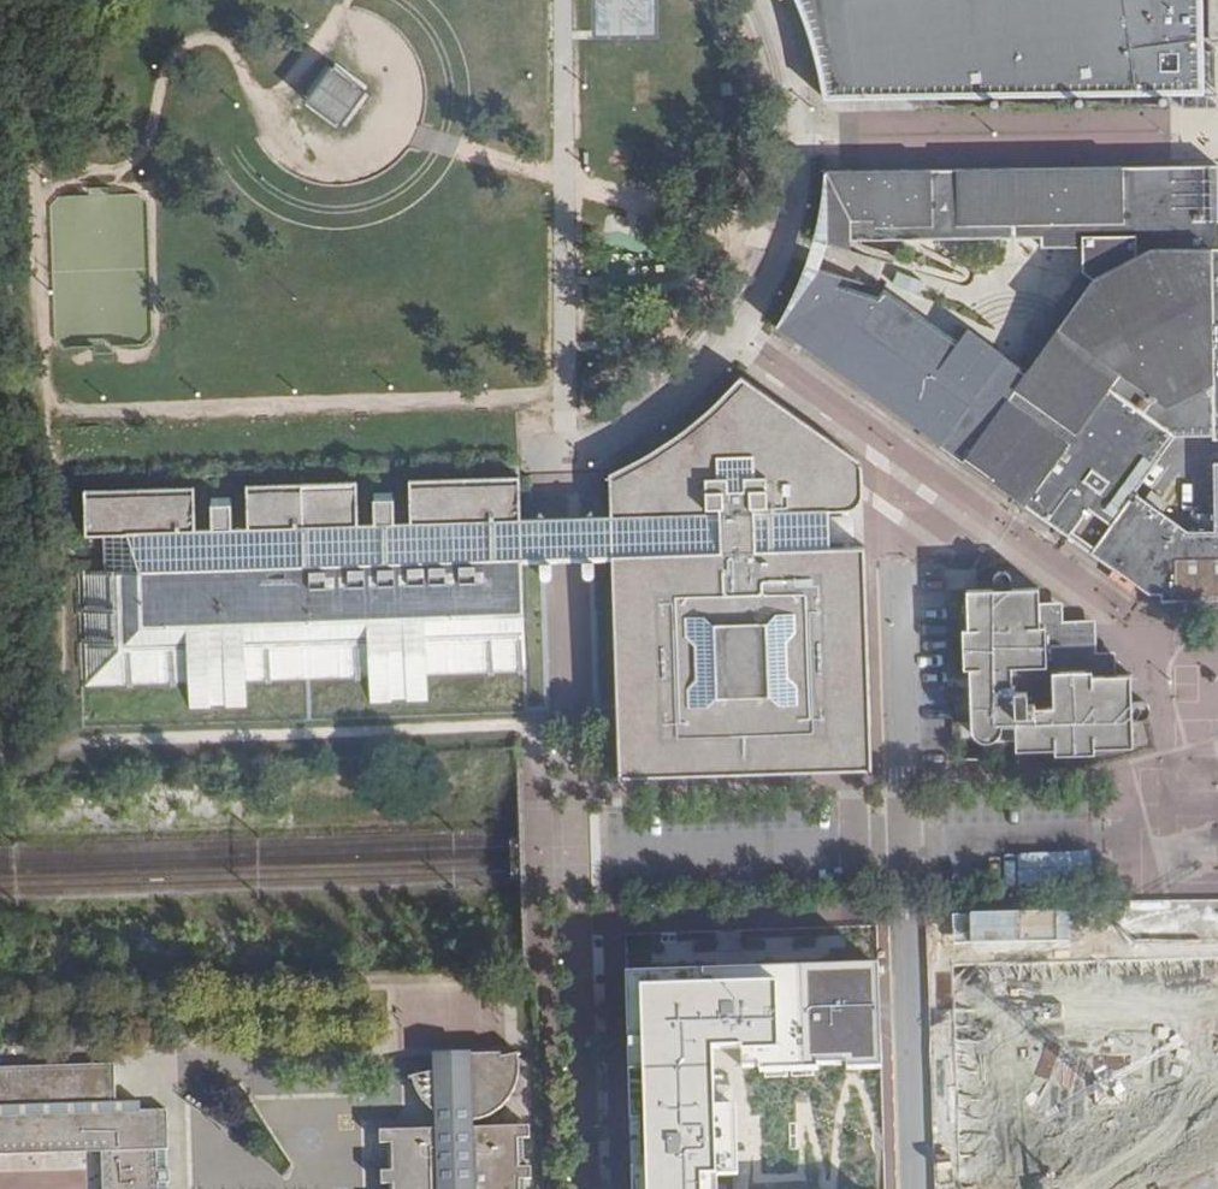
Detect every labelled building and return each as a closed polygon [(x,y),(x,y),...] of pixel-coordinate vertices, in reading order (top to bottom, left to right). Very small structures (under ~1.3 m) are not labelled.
[(656,38),(655,0),(609,0),(609,25),(594,25),(594,40),(656,38)] [(804,16),(807,24),(813,43),(817,60),(821,77),(824,100),(833,100),(1204,95),(1203,68),(1203,41),(1202,0),(797,0),(804,16)] [(1217,42),(1217,0),(1210,0),(1209,42),(1215,42),(1217,42)] [(344,130),(369,89),(328,64),(303,106),(344,130)] [(1175,439),(1212,438),(1211,442),(1217,442),(1217,214),(1217,192),(1217,164),(825,174),(827,243),(851,251),(852,245),(1012,242),(1042,242),(1042,250),(1081,248),(1081,275),(1032,336),(1175,439)] [(817,271),(776,327),(953,453),(1092,553),(1133,496),(1175,439),(1032,336),(1015,361),(972,330),(963,343),(886,288),(879,298),(837,284),(842,276),(817,271)] [(613,553),(619,708),(619,777),(870,767),(865,585),(864,542),(828,544),(828,538),(827,514),(827,509),(857,508),(863,502),(862,485),(859,476),(856,466),(850,457),(845,449),(740,375),(732,385),(718,400),(703,414),(687,427),(677,434),(669,440),(659,446),(649,453),(643,456),(632,462),(627,464),(617,470),(610,472),(611,515),(588,516),(590,552),(585,552),(585,568),(587,570),(589,571),(592,571),(595,569),(595,566),(596,553),(613,553)] [(1133,496),(1092,553),(1151,595),(1157,594),(1163,594),(1163,601),(1217,601),(1217,466),(1213,466),(1214,531),(1189,531),(1133,496)] [(305,718),(517,711),(527,711),(522,555),(541,555),(541,568),(543,572),(546,572),(550,570),(552,566),(551,554),(547,554),(546,517),(521,518),(519,473),(427,477),(429,520),(357,523),(356,479),(251,482),(251,525),(179,528),(178,484),(87,487),(95,725),(305,718)] [(827,514),(828,538),(844,537),(843,525),(843,514),(827,514)] [(547,554),(551,554),(585,552),(590,552),(588,516),(546,517),(547,554)] [(980,737),(988,746),(994,746),(1005,738),(1005,725),(1021,725),(1022,751),(1055,750),(1055,756),(1094,755),(1093,748),(1129,747),(1128,724),(1133,724),(1142,724),(1148,720),(1147,707),(1130,707),(1129,683),(1117,684),(1116,663),(1093,664),(1092,633),(1063,633),(1063,623),(1063,614),(1036,615),(1036,600),(1015,600),(1015,587),(1011,581),(1003,580),(995,586),(995,600),(974,600),(974,637),(971,637),(970,639),(970,669),(980,669),(980,737)] [(1026,1188),(1122,1188),(1217,1171),(1217,966),(1126,982),(1118,935),(1059,946),(1069,1003),(976,1020),(984,1001),(967,994),(973,1026),(952,1030),(969,1122),(986,1102),(980,1073),(994,1070),(1003,1116),(920,1131),(978,1156),(983,1183),(978,1188),(1025,1188),(1026,1188)] [(624,967),(631,1188),(718,1188),(719,1176),(740,1175),(734,1104),(713,1104),(714,1047),(741,1045),(743,1065),(881,1066),(877,958),(624,967)] [(998,985),(940,1000),(949,1031),(1006,1016),(998,985)] [(441,1058),(441,1076),(502,1062),(502,1056),(441,1058)] [(523,1181),(522,1169),(522,1142),(521,1130),(477,1131),(477,1129),(476,1127),(476,1125),(477,1123),(481,1120),(494,1114),(499,1110),(503,1106),(507,1102),(511,1096),(516,1089),(518,1083),(521,1077),(523,1073),(523,1067),(522,1061),(520,1058),(502,1062),(441,1076),(423,1080),(425,1087),(429,1093),(435,1100),(440,1103),(442,1106),(444,1111),(444,1133),(390,1134),(391,1188),(523,1188),(523,1181)] [(169,1145),(168,1114),(144,1113),(144,1105),(115,1105),(114,1066),(0,1069),(0,1151),(113,1148),(114,1188),(160,1188),(159,1180),(172,1179),(172,1171),(171,1171),(159,1171),(159,1145),(169,1145)] [(531,1130),(521,1130),(522,1142),(532,1142),(531,1130)] [(171,1171),(169,1145),(159,1145),(159,1171),(171,1171)] [(532,1168),(522,1169),(523,1181),(532,1180),(532,1168)] [(172,1179),(159,1180),(160,1188),(172,1188),(172,1179)]
